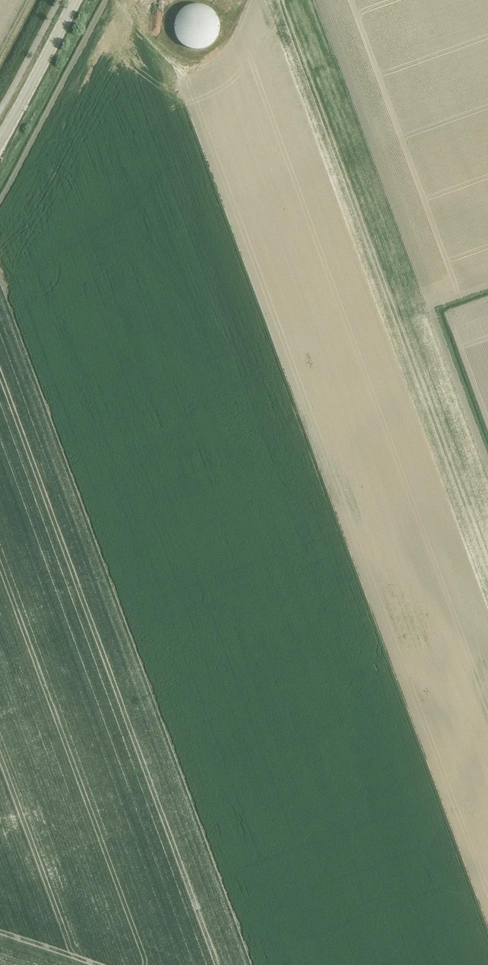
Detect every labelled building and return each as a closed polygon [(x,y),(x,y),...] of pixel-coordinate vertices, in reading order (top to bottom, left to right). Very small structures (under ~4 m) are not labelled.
[(173,29),(175,35),(179,41),(184,46),(190,49),(197,50),(204,48),(210,45),(215,40),(218,34),(220,28),(219,21),(217,15),(213,10),(208,6),(202,4),(195,3),(189,4),(183,7),(179,11),(175,17),(173,23),(173,29)]
